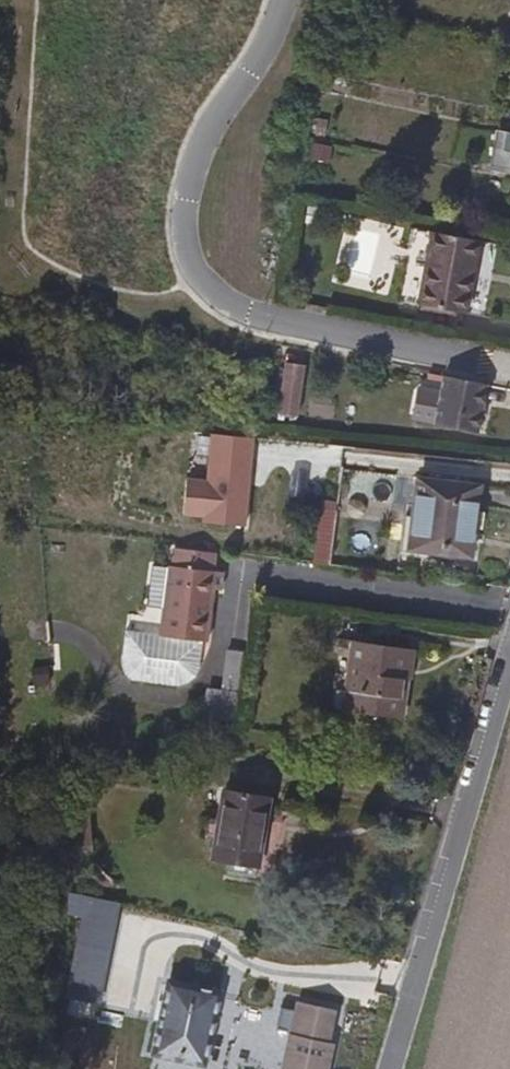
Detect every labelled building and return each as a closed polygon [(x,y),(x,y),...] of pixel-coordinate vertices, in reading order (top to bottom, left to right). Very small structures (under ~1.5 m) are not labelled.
[(509,169),(509,130),(501,129),(494,170),(509,173),(509,169)] [(465,271),(471,236),(433,229),(425,269),(471,278),(472,273),(465,271)] [(472,273),(478,238),(471,236),(465,271),(472,273)] [(465,308),(471,278),(425,269),(418,300),(465,308)] [(301,414),(303,363),(284,363),(283,414),(301,414)] [(481,431),(488,380),(441,372),(435,420),(481,431)] [(326,445),(314,565),(332,566),(344,447),(326,445)] [(348,453),(347,473),(391,476),(392,456),(348,453)] [(470,555),(477,486),(420,478),(412,548),(470,555)] [(203,646),(206,593),(215,593),(215,576),(207,576),(208,558),(166,555),(165,574),(145,572),(142,614),(158,614),(156,642),(120,639),(119,663),(127,686),(176,689),(194,672),(197,646),(203,646)] [(404,707),(410,661),(403,659),(407,635),(353,625),(340,697),(404,707)] [(410,661),(416,636),(407,635),(403,659),(410,661)] [(229,707),(232,679),(239,639),(232,639),(226,681),(210,680),(206,703),(229,707)] [(240,709),(251,641),(239,639),(232,679),(229,707),(240,709)] [(255,849),(268,781),(226,774),(213,842),(228,844),(255,849)] [(253,859),(255,849),(228,844),(227,855),(253,859)] [(99,1009),(117,937),(85,929),(67,1001),(99,1009)] [(172,987),(154,1065),(173,1068),(207,1068),(222,997),(172,987)] [(340,1014),(298,1006),(297,1014),(281,1011),(277,1033),(290,1035),(284,1068),(329,1068),(340,1014)]
